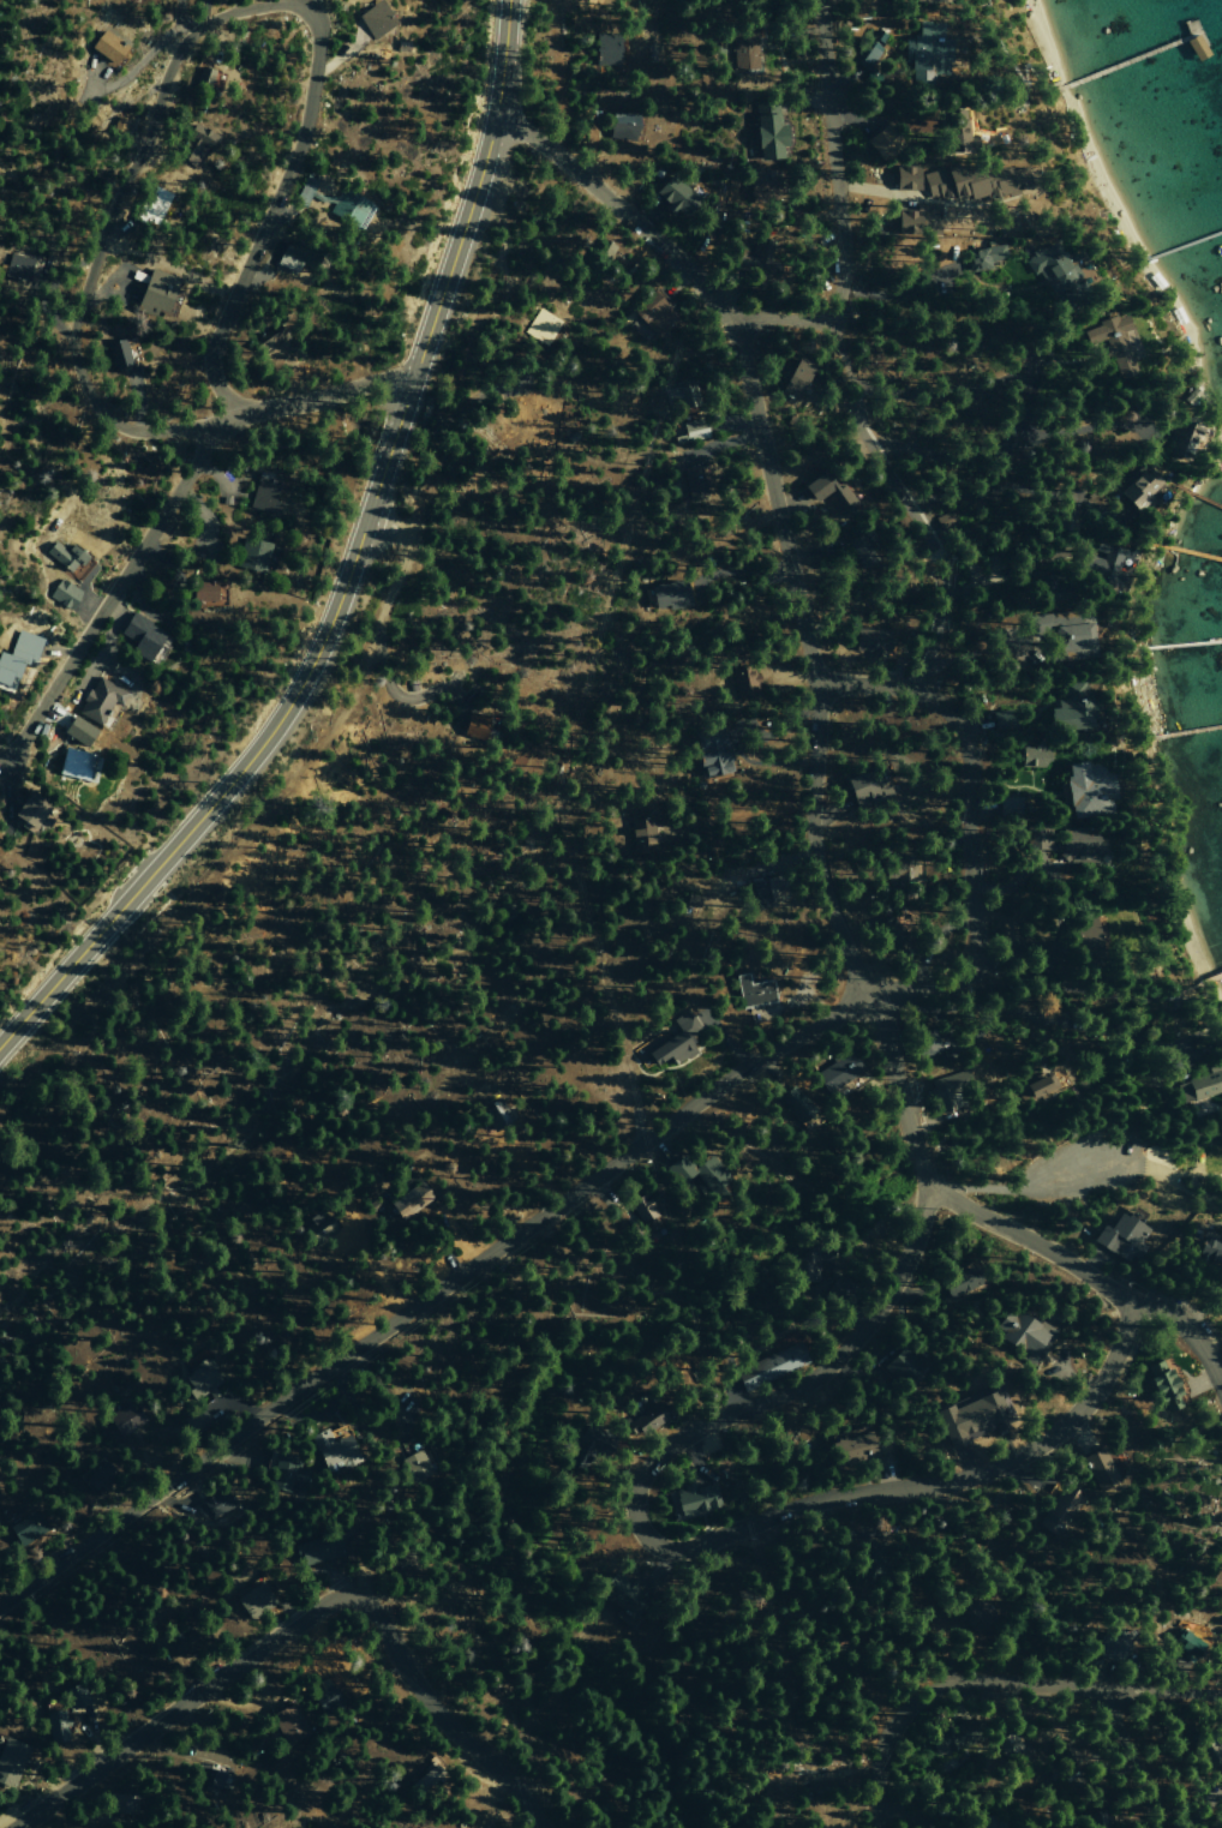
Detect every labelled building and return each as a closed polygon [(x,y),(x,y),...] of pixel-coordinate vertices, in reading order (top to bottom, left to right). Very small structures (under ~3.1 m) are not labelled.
[(394,23),(379,0),(378,0),(355,15),(370,39),(394,23)] [(949,38),(942,38),(942,23),(917,22),(917,35),(910,35),(909,82),(930,83),(931,74),(949,74),(949,38)] [(753,27),(730,27),(731,69),(754,68),(753,27)] [(87,47),(110,64),(124,46),(101,29),(87,47)] [(592,64),(616,65),(616,33),(593,33),(592,64)] [(878,48),(860,36),(845,58),(863,70),(878,48)] [(207,87),(213,70),(199,65),(193,82),(207,87)] [(755,158),(778,157),(778,146),(782,146),(782,122),(775,122),(775,101),(753,101),(755,158)] [(943,111),(947,148),(968,146),(964,109),(943,111)] [(632,140),(635,113),(608,111),(605,137),(632,140)] [(175,156),(192,163),(199,146),(209,150),(216,135),(190,123),(175,156)] [(862,141),(880,161),(900,142),(882,123),(862,141)] [(917,190),(917,166),(893,166),(892,189),(917,190)] [(773,168),(747,168),(747,194),(773,195),(773,168)] [(665,204),(662,207),(672,216),(691,196),(667,174),(651,191),(665,204)] [(136,213),(155,223),(169,193),(150,184),(136,213)] [(353,227),(367,201),(342,188),(328,214),(353,227)] [(937,232),(938,204),(913,203),(912,210),(894,210),(894,232),(937,232)] [(306,273),(313,248),(282,239),(275,264),(306,273)] [(593,252),(599,239),(616,246),(609,259),(593,252)] [(1037,271),(1049,295),(1057,291),(1064,305),(1085,294),(1057,239),(1021,257),(1030,274),(1037,271)] [(963,250),(966,271),(989,268),(987,261),(1003,258),(1001,245),(963,250)] [(2,274),(24,280),(30,259),(8,253),(2,274)] [(134,309),(163,316),(173,276),(145,268),(134,309)] [(627,307),(649,288),(673,317),(652,336),(627,307)] [(538,308),(558,323),(544,344),(522,331),(538,308)] [(1140,356),(1124,313),(1081,329),(1087,345),(1099,340),(1106,358),(1109,356),(1118,379),(1135,372),(1131,359),(1140,356)] [(644,342),(651,335),(635,317),(627,324),(644,342)] [(256,357),(286,339),(277,324),(247,342),(256,357)] [(111,368),(128,365),(124,338),(106,341),(111,368)] [(777,392),(793,400),(812,365),(795,356),(777,392)] [(660,389),(689,383),(694,403),(664,409),(660,389)] [(1196,424),(1178,418),(1167,457),(1185,463),(1196,424)] [(679,422),(702,419),(706,437),(683,440),(679,422)] [(679,468),(685,501),(707,497),(701,463),(679,468)] [(276,515),(286,480),(257,473),(248,507),(276,515)] [(824,497),(839,515),(855,501),(840,484),(824,497)] [(1074,533),(1077,510),(1058,508),(1056,531),(1074,533)] [(955,522),(949,510),(933,518),(940,531),(955,522)] [(846,538),(858,570),(880,562),(868,530),(846,538)] [(235,565),(260,573),(269,544),(243,536),(235,565)] [(68,574),(84,557),(69,543),(63,549),(53,540),(43,552),(68,574)] [(1131,551),(1096,540),(1093,550),(1102,552),(1100,559),(1082,553),(1077,571),(1095,577),(1093,584),(1118,592),(1131,551)] [(1057,600),(1053,573),(1035,576),(1040,603),(1057,600)] [(79,590),(57,578),(46,597),(68,609),(79,590)] [(646,587),(681,580),(685,605),(665,610),(664,605),(651,607),(646,587)] [(213,581),(189,582),(190,601),(214,601),(213,581)] [(1026,615),(1027,636),(1047,635),(1049,663),(1064,662),(1063,654),(1092,652),(1088,610),(1026,615)] [(117,634),(132,640),(127,652),(147,660),(160,628),(126,614),(117,634)] [(851,650),(868,651),(868,656),(888,657),(889,630),(852,628),(851,650)] [(16,630),(6,656),(0,654),(0,683),(3,685),(13,658),(30,664),(40,639),(16,630)] [(729,670),(735,699),(756,694),(754,684),(757,683),(756,673),(751,675),(749,665),(729,670)] [(75,711),(98,724),(111,701),(119,706),(126,694),(95,676),(75,711)] [(1088,728),(1087,692),(1080,693),(1079,681),(1058,681),(1059,698),(1053,698),(1053,708),(1044,708),(1045,730),(1088,728)] [(1011,730),(1011,711),(990,712),(990,731),(1011,730)] [(465,712),(485,717),(480,738),(460,733),(465,712)] [(59,732),(81,747),(93,730),(71,715),(59,732)] [(690,732),(700,778),(729,772),(719,726),(690,732)] [(1019,768),(1046,767),(1045,745),(1018,746),(1019,768)] [(93,754),(62,747),(55,774),(87,781),(93,754)] [(1060,766),(1067,815),(1110,810),(1105,773),(1099,773),(1097,760),(1060,766)] [(876,796),(870,771),(844,777),(849,802),(876,796)] [(9,818),(29,830),(43,807),(22,795),(9,818)] [(996,816),(1018,817),(1018,797),(997,796),(996,816)] [(627,820),(633,853),(653,851),(648,816),(627,820)] [(1057,828),(1057,861),(1093,861),(1094,828),(1057,828)] [(883,855),(882,880),(912,880),(913,855),(883,855)] [(747,883),(773,879),(778,901),(751,906),(747,883)] [(687,893),(699,898),(696,906),(683,903),(687,893)] [(872,928),(896,954),(908,943),(884,917),(872,928)] [(741,1008),(773,1002),(768,979),(748,983),(745,971),(733,975),(741,1008)] [(906,1036),(915,1059),(936,1051),(928,1028),(906,1036)] [(643,1053),(677,1030),(691,1053),(675,1065),(669,1056),(653,1067),(643,1053)] [(811,1074),(824,1093),(859,1071),(846,1051),(811,1074)] [(1221,1063),(1205,1068),(1207,1073),(1174,1084),(1181,1104),(1221,1091),(1221,1065),(1221,1063)] [(930,1103),(936,1102),(937,1112),(955,1109),(952,1092),(968,1089),(965,1072),(925,1079),(930,1103)] [(1030,1099),(1056,1087),(1050,1073),(1023,1086),(1030,1099)] [(809,1112),(789,1086),(775,1097),(795,1122),(809,1112)] [(688,1168),(678,1155),(661,1167),(674,1185),(689,1174),(706,1196),(723,1183),(704,1157),(688,1168)] [(384,1203),(413,1182),(426,1201),(397,1222),(384,1203)] [(335,1229),(316,1246),(301,1228),(307,1223),(305,1219),(313,1212),(319,1219),(324,1216),(335,1229)] [(1100,1225),(1090,1242),(1132,1265),(1143,1246),(1138,1244),(1147,1229),(1116,1212),(1107,1229),(1100,1225)] [(1221,1269),(1221,1242),(1199,1235),(1192,1260),(1221,1269)] [(788,1282),(828,1280),(827,1249),(799,1250),(799,1258),(787,1258),(788,1282)] [(947,1299),(976,1286),(966,1265),(937,1278),(947,1299)] [(991,1328),(998,1332),(993,1343),(1034,1365),(1052,1332),(1002,1306),(991,1328)] [(804,1364),(793,1343),(731,1372),(741,1394),(804,1364)] [(919,1367),(898,1347),(880,1367),(901,1386),(919,1367)] [(187,1388),(181,1378),(188,1374),(186,1371),(205,1359),(214,1372),(211,1373),(217,1385),(212,1388),(216,1395),(208,1400),(204,1392),(190,1401),(182,1390),(187,1388)] [(1164,1412),(1188,1403),(1177,1373),(1167,1377),(1160,1360),(1141,1367),(1156,1405),(1161,1403),(1164,1412)] [(946,1449),(1014,1423),(998,1384),(949,1403),(949,1404),(931,1411),(946,1449)] [(104,1418),(131,1402),(143,1422),(116,1438),(104,1418)] [(665,1419),(654,1403),(629,1421),(641,1437),(665,1419)] [(578,1427),(578,1457),(610,1458),(611,1428),(578,1427)] [(360,1459),(348,1433),(331,1441),(324,1428),(307,1437),(326,1475),(360,1459)] [(875,1460),(871,1432),(848,1435),(848,1432),(829,1435),(833,1466),(875,1460)] [(399,1443),(403,1454),(416,1450),(412,1438),(399,1443)] [(1080,1456),(1095,1492),(1117,1483),(1102,1447),(1080,1456)] [(398,1462),(413,1484),(432,1471),(417,1449),(398,1462)] [(265,1488),(286,1493),(287,1486),(299,1488),(305,1463),(272,1456),(265,1488)] [(80,1478),(103,1461),(118,1480),(95,1497),(80,1478)] [(711,1484),(692,1488),(691,1483),(670,1488),(676,1517),(717,1508),(711,1484)] [(1036,1525),(1057,1539),(1081,1498),(1060,1485),(1036,1525)] [(194,1507),(204,1523),(232,1505),(222,1488),(194,1507)] [(4,1527),(29,1510),(42,1530),(16,1547),(4,1527)] [(292,1547),(300,1569),(347,1552),(339,1530),(292,1547)] [(246,1618),(273,1602),(261,1582),(234,1597),(246,1618)] [(1186,1653),(1195,1639),(1179,1629),(1170,1644),(1186,1653)] [(339,1705),(323,1677),(304,1688),(320,1716),(339,1705)] [(267,1713),(283,1747),(307,1735),(292,1701),(267,1713)] [(0,1737),(0,1783),(11,1787),(25,1745),(0,1737)] [(222,1773),(200,1767),(195,1782),(217,1789),(222,1773)] [(129,1794),(107,1793),(107,1814),(128,1815),(129,1794)] [(1103,1811),(1087,1813),(1089,1827),(1106,1827),(1103,1811)]
